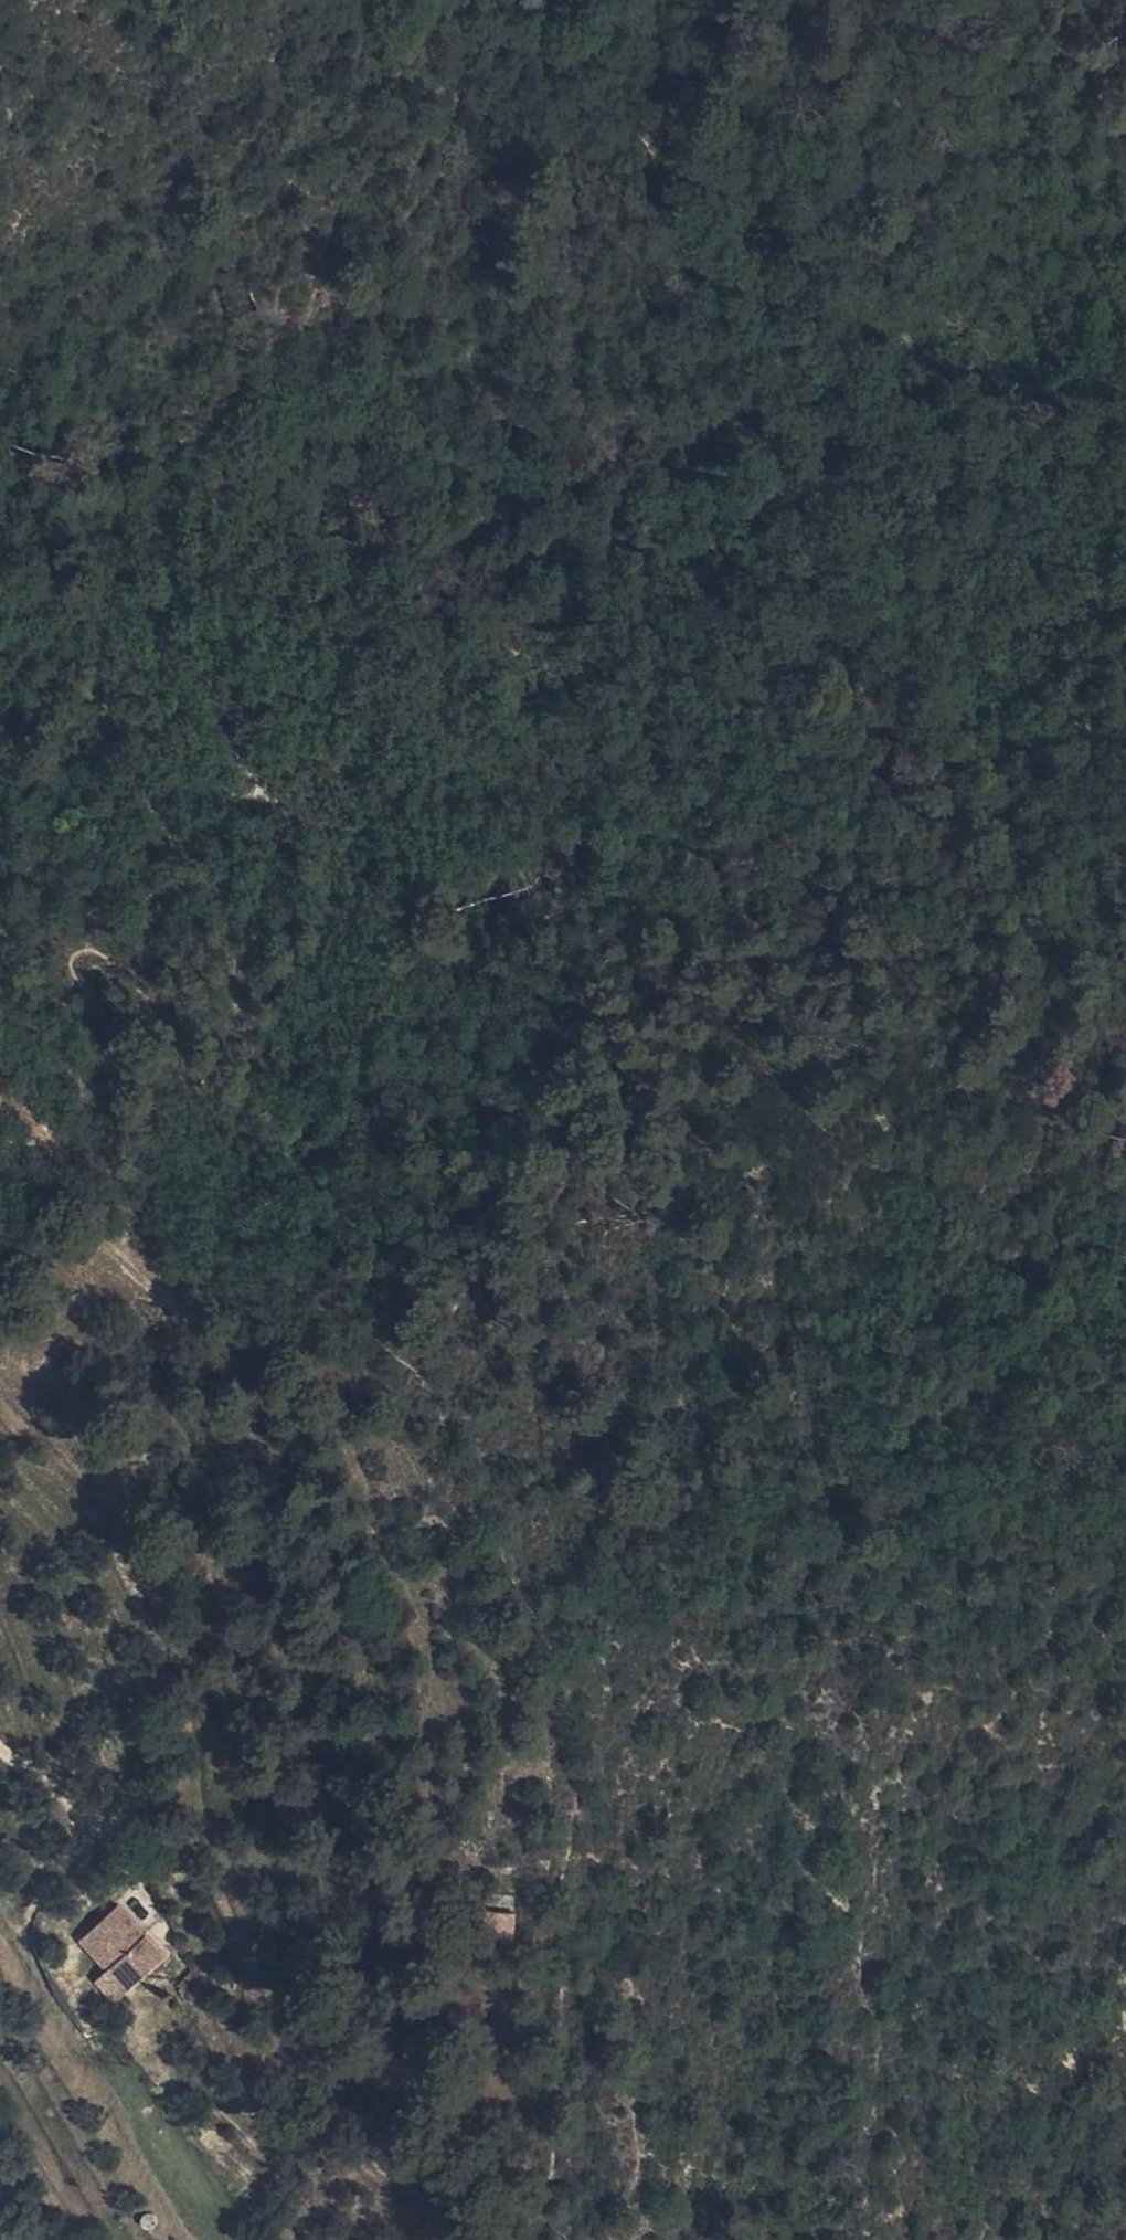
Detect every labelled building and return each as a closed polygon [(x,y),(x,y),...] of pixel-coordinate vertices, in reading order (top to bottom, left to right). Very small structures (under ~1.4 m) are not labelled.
[(111,1967),(130,1989),(166,1957),(121,1905),(85,1937),(111,1967)] [(515,1909),(475,1907),(475,1915),(484,1915),(484,1933),(514,1935),(515,1909)] [(119,1999),(130,1989),(111,1967),(100,1977),(119,1999)] [(149,2226),(155,2226),(157,2225),(159,2222),(159,2219),(158,2215),(155,2212),(150,2212),(147,2212),(144,2216),(144,2221),(146,2225),(149,2226)]
